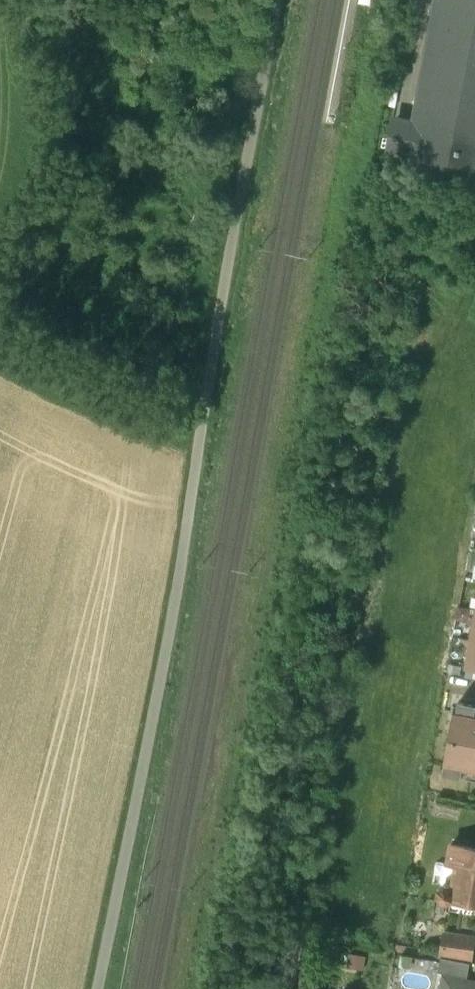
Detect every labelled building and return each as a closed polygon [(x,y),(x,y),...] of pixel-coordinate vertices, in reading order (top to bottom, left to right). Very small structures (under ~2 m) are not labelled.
[(412,127),(407,154),(404,169),(474,182),(474,0),(436,0),(412,127)] [(412,127),(392,123),(387,150),(407,154),(412,127)] [(459,698),(458,703),(455,703),(444,764),(445,764),(444,770),(462,773),(463,767),(474,770),(474,701),(459,698)] [(452,840),(445,882),(440,885),(439,891),(442,897),(450,898),(451,898),(454,895),(454,893),(474,897),(474,844),(452,840)] [(454,893),(454,895),(451,898),(449,905),(474,910),(474,897),(454,893)] [(446,925),(442,952),(472,956),(474,933),(474,929),(446,925)] [(471,959),(440,954),(438,967),(468,973),(471,959)] [(443,971),(440,988),(474,988),(474,976),(443,971)]
